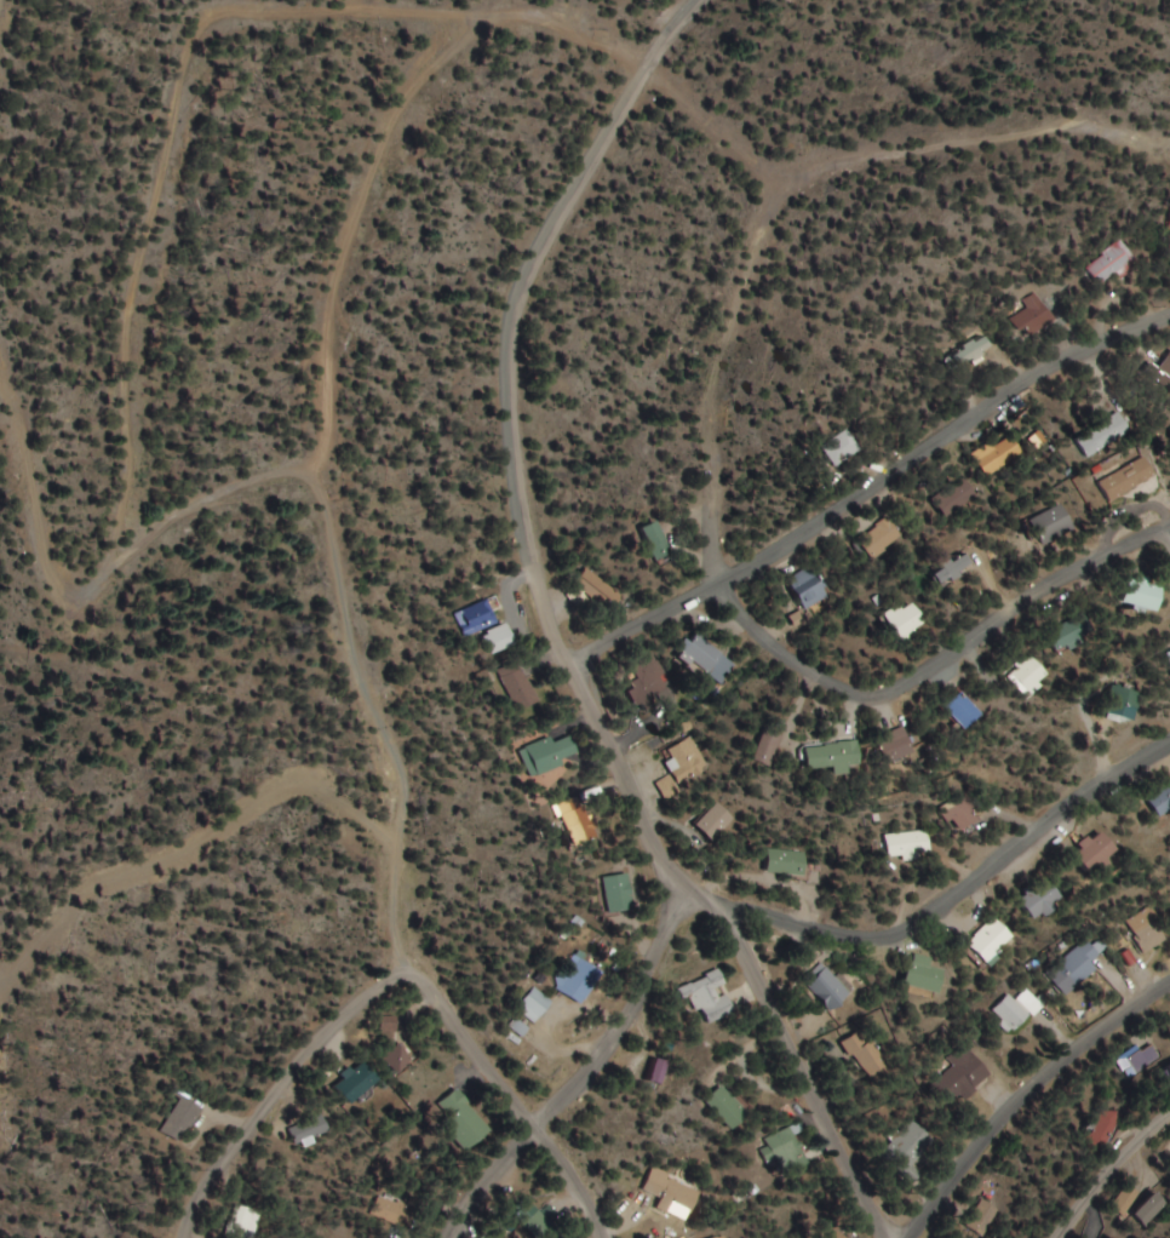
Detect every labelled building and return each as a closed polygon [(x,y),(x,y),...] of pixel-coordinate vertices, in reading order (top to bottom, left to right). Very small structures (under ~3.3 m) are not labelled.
[(1091,259),(1098,284),(1138,272),(1131,247),(1091,259)] [(1056,322),(1043,301),(1018,317),(1032,338),(1056,322)] [(1088,459),(1133,432),(1121,412),(1076,439),(1088,459)] [(864,450),(849,428),(823,446),(838,468),(864,450)] [(980,455),(992,473),(1023,452),(1012,435),(980,455)] [(1101,479),(1109,500),(1159,480),(1151,460),(1101,479)] [(935,501),(947,518),(977,495),(964,478),(935,501)] [(1043,546),(1076,530),(1064,504),(1030,521),(1043,546)] [(871,561),(903,535),(888,517),(856,543),(871,561)] [(675,555),(659,522),(643,530),(658,563),(675,555)] [(932,575),(942,588),(974,565),(964,552),(932,575)] [(788,580),(804,610),(829,597),(813,567),(788,580)] [(577,588),(619,616),(630,600),(588,571),(577,588)] [(1124,605),(1160,613),(1165,588),(1150,585),(1152,580),(1130,575),(1124,605)] [(474,636),(500,624),(489,601),(463,613),(474,636)] [(885,616),(898,641),(928,627),(915,601),(885,616)] [(1097,633),(1085,614),(1049,636),(1061,655),(1097,633)] [(493,657),(518,646),(509,626),(484,636),(493,657)] [(681,657),(718,687),(736,665),(699,635),(681,657)] [(639,682),(628,688),(638,710),(675,692),(657,653),(631,665),(639,682)] [(1013,678),(1030,695),(1050,675),(1033,658),(1013,678)] [(503,680),(521,713),(541,702),(523,669),(503,680)] [(1102,717),(1130,729),(1144,698),(1116,685),(1102,717)] [(948,709),(969,731),(985,715),(964,693),(948,709)] [(878,740),(891,767),(918,754),(905,727),(878,740)] [(679,784),(709,766),(691,736),(662,754),(679,784)] [(579,757),(571,737),(553,744),(551,738),(520,750),(531,777),(579,757)] [(835,778),(851,776),(850,769),(863,767),(860,742),(807,750),(811,772),(833,769),(835,778)] [(677,790),(670,777),(657,784),(664,796),(677,790)] [(1169,812),(1169,787),(1149,802),(1161,818),(1169,812)] [(944,811),(954,834),(981,822),(971,799),(944,811)] [(734,818),(718,801),(694,825),(711,841),(734,818)] [(887,861),(932,855),(928,830),(883,837),(887,861)] [(1118,851),(1101,832),(1073,855),(1090,875),(1118,851)] [(806,853),(768,849),(765,873),(803,877),(806,853)] [(602,878),(609,913),(633,909),(626,873),(602,878)] [(1021,898),(1034,922),(1065,905),(1051,881),(1021,898)] [(1169,936),(1149,907),(1123,925),(1143,954),(1169,936)] [(1016,938),(996,918),(966,947),(986,968),(1016,938)] [(1060,963),(1076,986),(1097,971),(1090,962),(1099,955),(1089,941),(1060,963)] [(585,1003),(604,971),(573,953),(554,986),(585,1003)] [(941,995),(946,971),(931,968),(933,958),(912,953),(905,987),(941,995)] [(830,1012),(849,993),(821,964),(801,983),(830,1012)] [(685,984),(701,1025),(734,1012),(725,988),(724,988),(718,971),(685,984)] [(537,1023),(554,1001),(536,987),(519,1009),(537,1023)] [(1017,1001),(1009,994),(992,1016),(1017,1036),(1043,1002),(1027,989),(1017,1001)] [(510,1026),(523,1037),(532,1027),(518,1016),(510,1026)] [(384,1030),(397,1030),(397,1017),(384,1017),(384,1030)] [(840,1043),(869,1083),(890,1068),(861,1028),(840,1043)] [(415,1059),(398,1043),(383,1058),(400,1075),(415,1059)] [(1158,1057),(1147,1043),(1124,1060),(1135,1074),(1158,1057)] [(990,1072),(964,1045),(950,1060),(954,1065),(929,1089),(950,1111),(990,1072)] [(648,1080),(662,1084),(669,1061),(655,1056),(648,1080)] [(382,1078),(365,1060),(337,1085),(353,1104),(382,1078)] [(706,1100),(733,1129),(750,1113),(724,1084),(706,1100)] [(467,1149),(491,1131),(458,1088),(434,1107),(467,1149)] [(181,1143),(203,1108),(184,1096),(162,1131),(181,1143)] [(1097,1156),(1116,1116),(1101,1108),(1082,1149),(1097,1156)] [(297,1144),(331,1134),(325,1115),(292,1125),(297,1144)] [(897,1160),(893,1167),(910,1177),(933,1136),(906,1121),(887,1155),(897,1160)] [(804,1130),(800,1122),(767,1138),(785,1177),(811,1164),(796,1134),(804,1130)] [(645,1191),(661,1197),(657,1209),(670,1214),(673,1206),(694,1214),(703,1189),(653,1171),(645,1191)] [(1167,1204),(1155,1192),(1133,1214),(1145,1226),(1167,1204)] [(418,1207),(380,1194),(373,1217),(411,1230),(418,1207)] [(983,1237),(1000,1209),(981,1198),(964,1226),(983,1237)] [(252,1237),(256,1208),(238,1205),(234,1235),(252,1237)]
